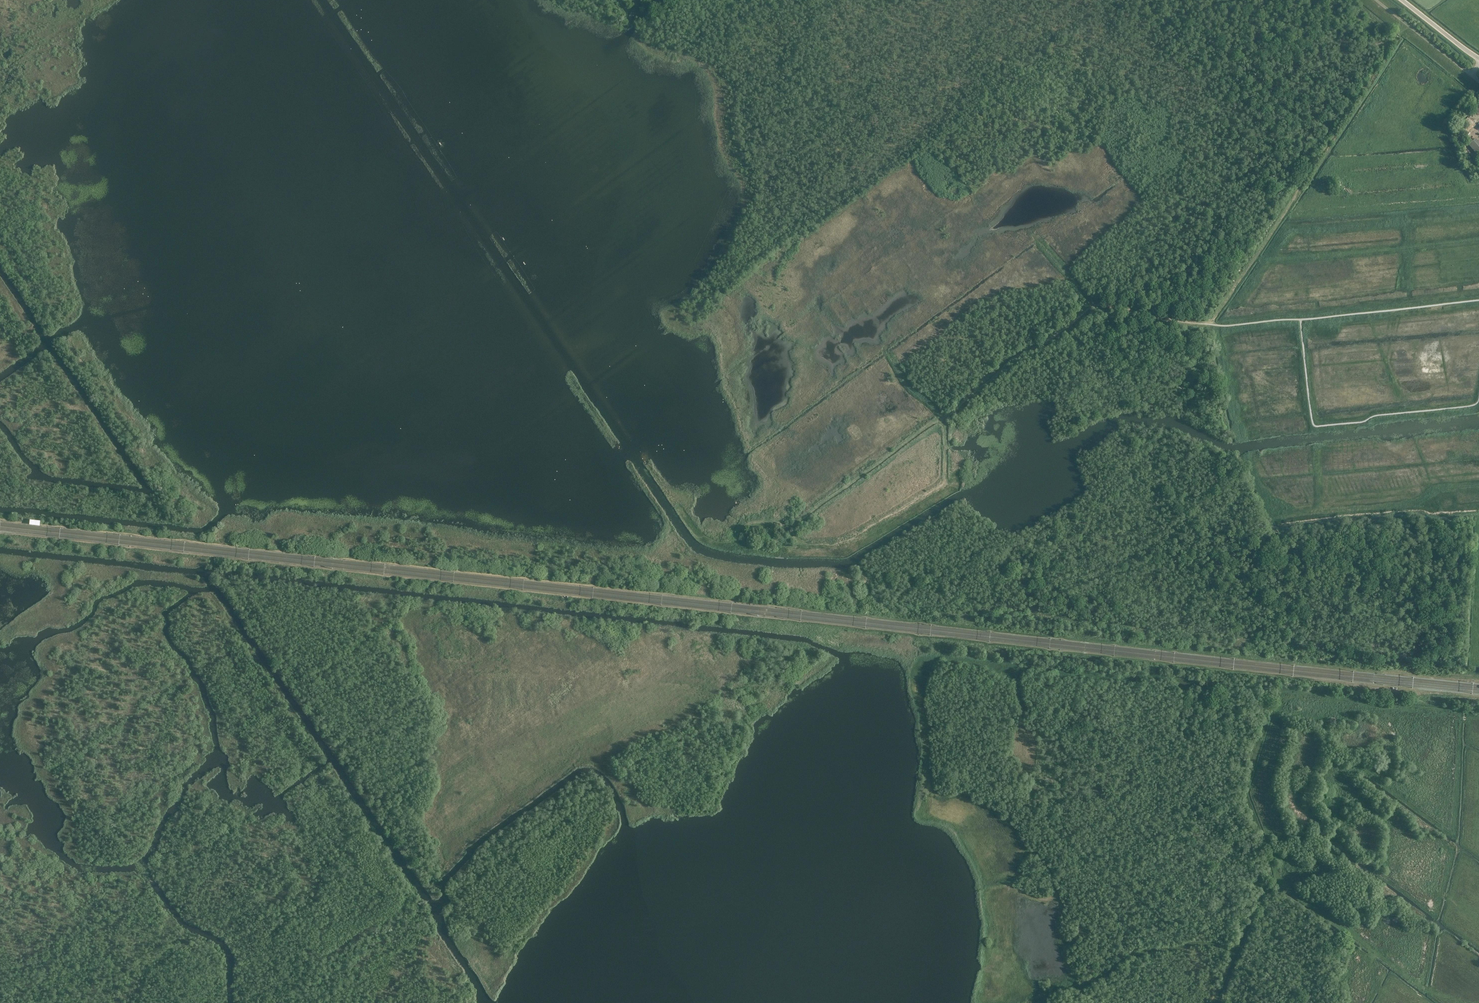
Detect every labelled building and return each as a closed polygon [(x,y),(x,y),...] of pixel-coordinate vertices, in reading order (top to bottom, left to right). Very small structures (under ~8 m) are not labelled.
[(1468,132),(1475,124),(1468,118),(1461,126),(1468,132)] [(1478,156),(1478,143),(1476,139),(1469,145),(1478,156)]
